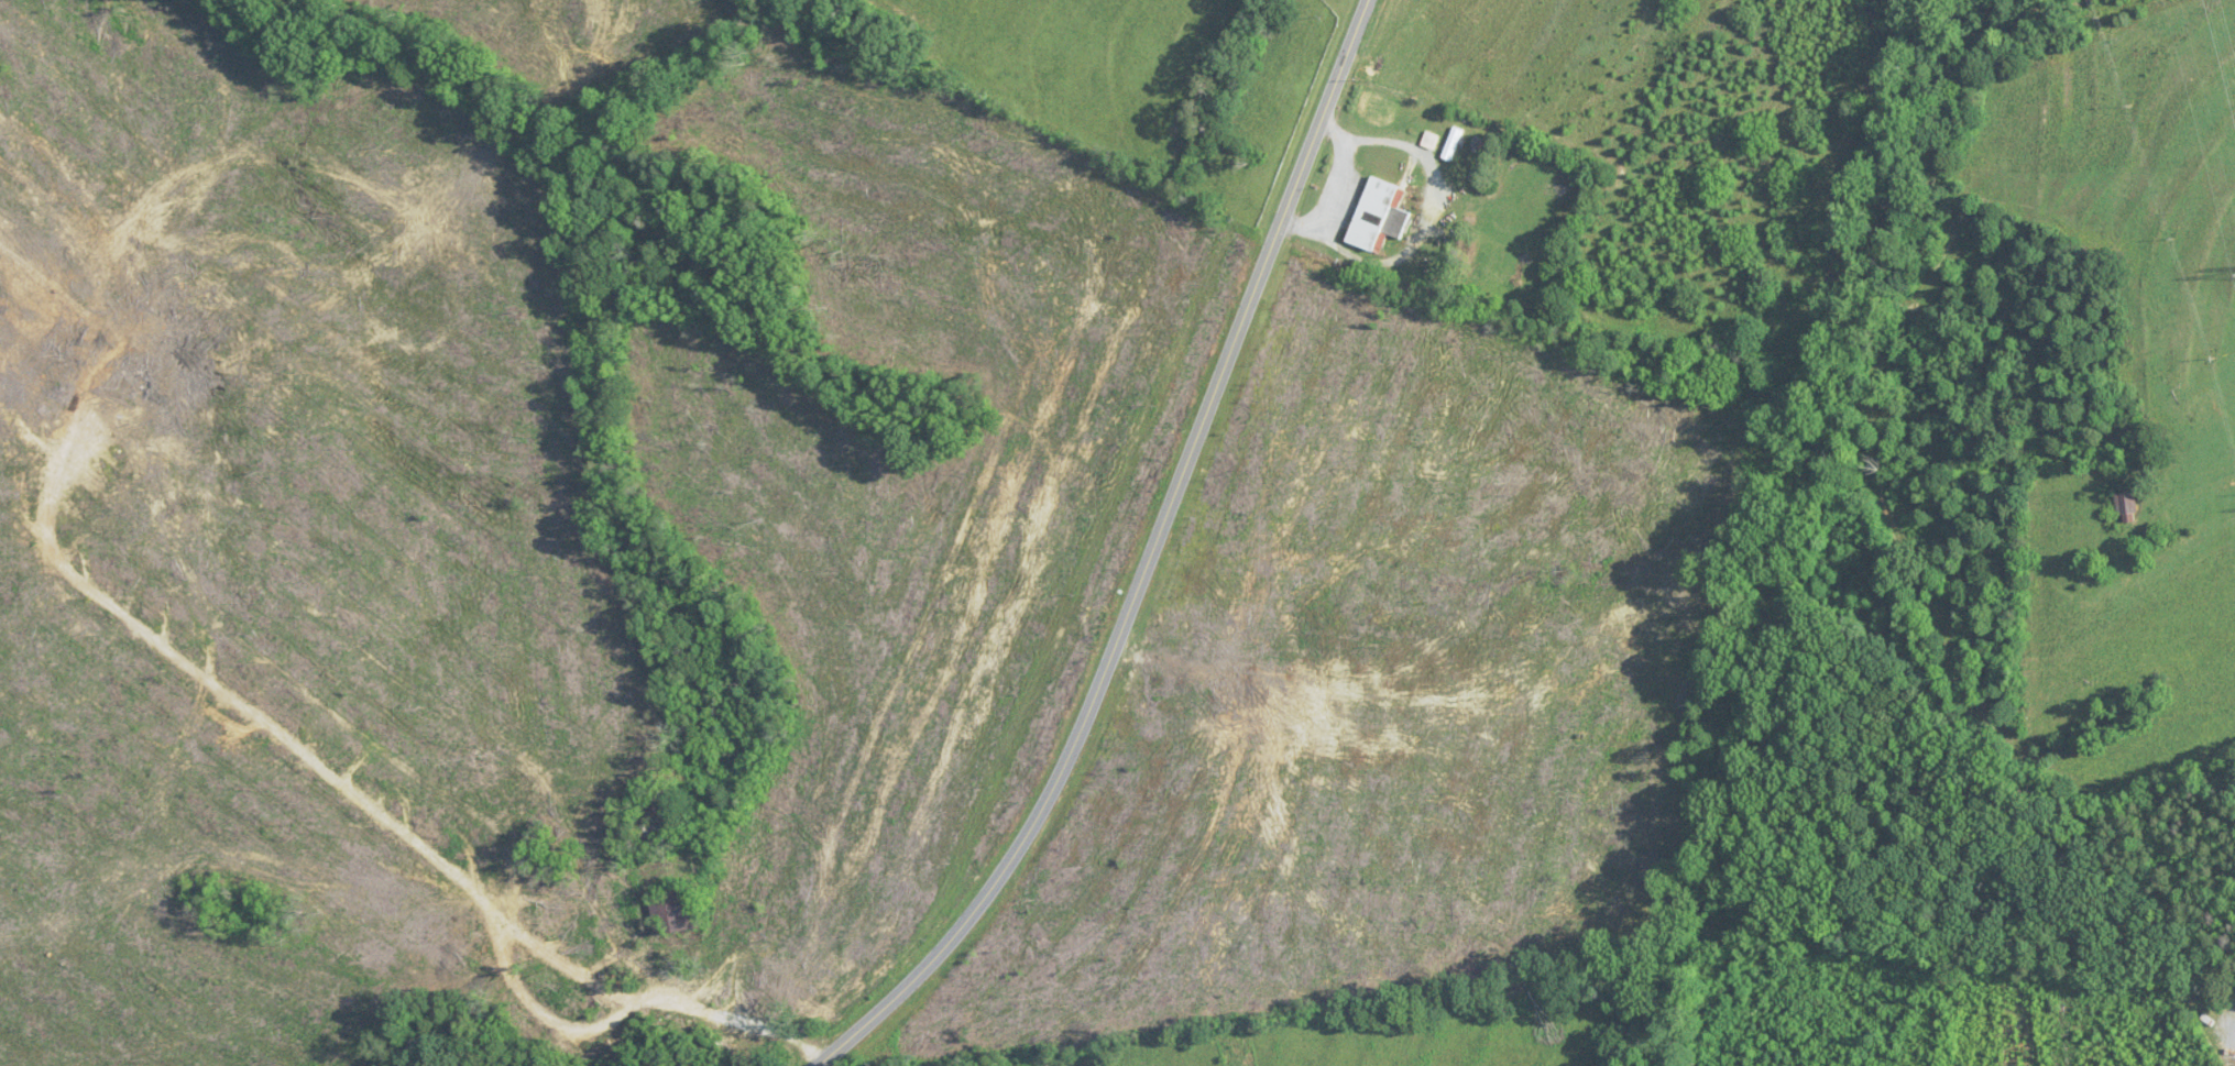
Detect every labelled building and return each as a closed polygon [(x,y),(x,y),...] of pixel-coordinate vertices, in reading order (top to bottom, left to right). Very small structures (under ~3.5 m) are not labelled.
[(1464,132),(1455,129),(1443,158),(1452,162),(1464,132)] [(1350,242),(1380,253),(1387,233),(1403,239),(1412,214),(1397,209),(1404,188),(1372,177),(1350,242)] [(701,928),(694,888),(650,895),(657,935),(701,928)]
